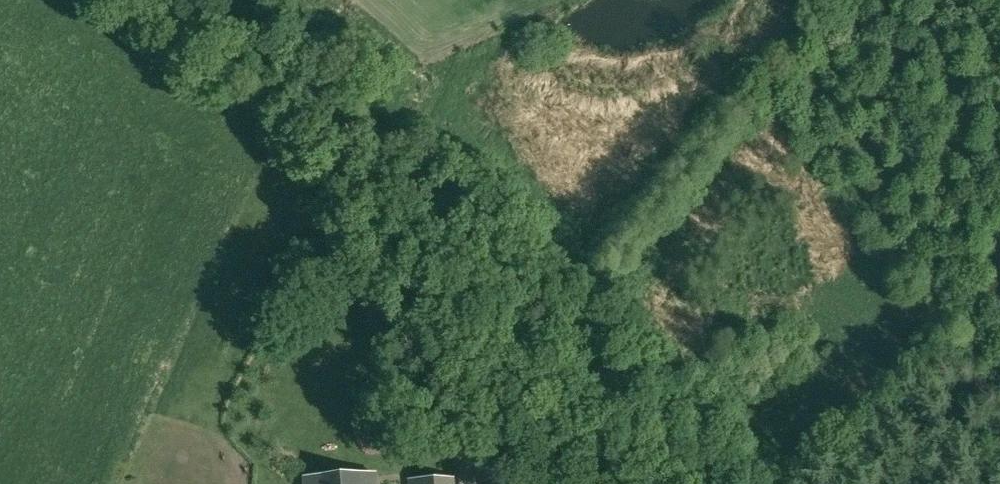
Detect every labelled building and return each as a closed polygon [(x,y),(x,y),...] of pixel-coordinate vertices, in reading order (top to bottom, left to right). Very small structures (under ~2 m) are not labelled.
[(374,472),(302,478),(302,483),(375,483),(374,472)]
